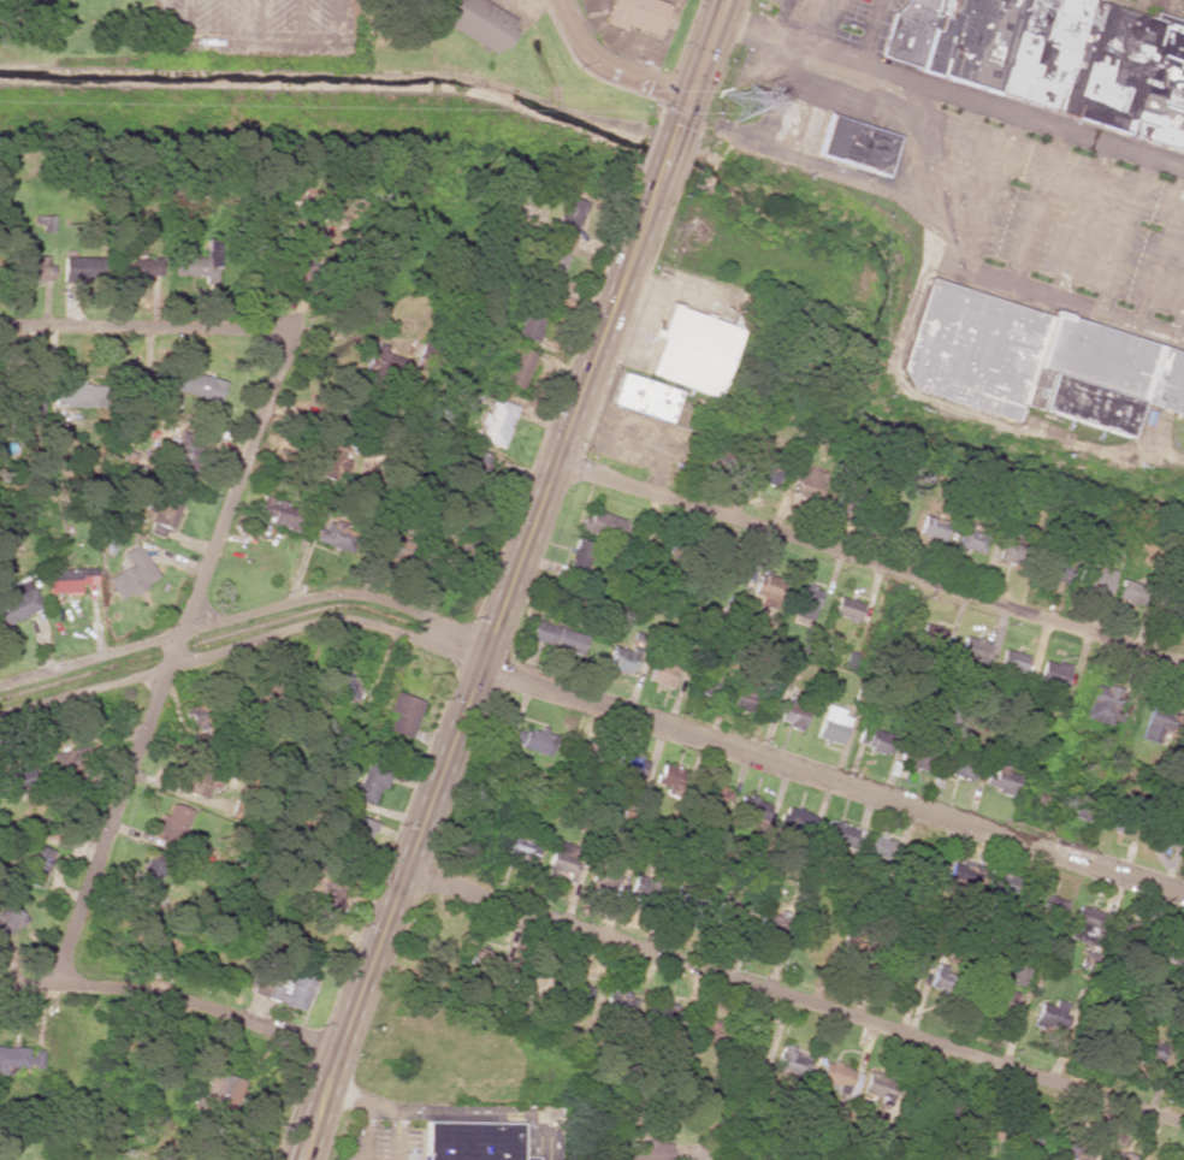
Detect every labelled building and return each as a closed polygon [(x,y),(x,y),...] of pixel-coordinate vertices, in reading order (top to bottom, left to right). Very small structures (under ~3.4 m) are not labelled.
[(431,18),(496,52),(499,47),(506,50),(517,31),(511,28),(517,17),(484,0),(441,0),(431,18)] [(623,31),(625,26),(658,38),(669,4),(657,0),(613,0),(605,24),(623,31)] [(1183,150),(1183,30),(1093,0),(905,0),(893,11),(880,51),(1183,150)] [(823,116),(812,153),(883,174),(894,138),(823,116)] [(326,202),(323,228),(342,230),(347,191),(314,187),(312,201),(326,202)] [(572,241),(586,203),(565,196),(552,234),(572,241)] [(52,232),(52,216),(37,216),(38,232),(52,232)] [(530,273),(559,280),(566,250),(536,243),(530,273)] [(48,257),(16,257),(16,282),(42,282),(42,275),(48,275),(48,257)] [(64,257),(63,279),(96,280),(97,258),(64,257)] [(120,276),(161,277),(161,259),(120,258),(120,276)] [(924,274),(889,386),(1012,424),(1031,359),(1046,313),(924,274)] [(551,302),(529,294),(515,335),(536,343),(551,302)] [(645,373),(714,397),(736,331),(668,306),(645,373)] [(1183,408),(1183,357),(1046,313),(1031,359),(1183,408)] [(394,377),(403,359),(374,345),(365,363),(394,377)] [(522,390),(531,352),(506,346),(497,384),(522,390)] [(165,386),(216,404),(223,384),(172,366),(165,386)] [(620,373),(610,403),(668,422),(679,392),(620,373)] [(96,407),(97,384),(52,383),(52,405),(96,407)] [(499,448),(514,406),(490,398),(485,413),(481,412),(476,424),(481,425),(476,440),(499,448)] [(170,478),(190,481),(197,442),(178,438),(170,478)] [(313,475),(344,482),(350,456),(342,454),(344,445),(321,439),(313,475)] [(758,445),(745,479),(770,489),(782,454),(758,445)] [(798,467),(788,496),(817,505),(827,477),(798,467)] [(160,538),(163,528),(169,530),(182,491),(159,484),(144,532),(160,538)] [(255,521),(299,528),(302,510),(284,507),(284,500),(259,497),(255,521)] [(617,540),(622,518),(585,510),(580,532),(617,540)] [(922,515),(916,533),(940,541),(946,523),(922,515)] [(960,522),(955,548),(982,553),(987,528),(960,522)] [(315,543),(344,549),(348,528),(326,524),(324,531),(317,530),(315,543)] [(1018,538),(1003,533),(995,559),(1010,564),(1018,538)] [(583,580),(592,543),(574,539),(564,575),(583,580)] [(128,566),(105,579),(117,601),(157,579),(137,543),(121,552),(128,566)] [(688,550),(670,548),(668,565),(686,567),(688,550)] [(1047,579),(1065,584),(1073,556),(1055,551),(1047,579)] [(1107,602),(1110,568),(1079,565),(1076,599),(1107,602)] [(46,594),(79,593),(79,585),(94,585),(93,568),(45,570),(46,594)] [(751,594),(776,600),(781,580),(757,573),(751,594)] [(40,612),(29,580),(3,589),(7,599),(0,601),(0,625),(40,612)] [(1114,597),(1135,602),(1139,585),(1118,580),(1114,597)] [(821,592),(793,582),(782,612),(810,622),(821,592)] [(861,605),(836,596),(830,614),(855,623),(861,605)] [(586,638),(534,619),(527,638),(579,657),(586,638)] [(945,627),(916,623),(914,643),(943,646),(945,627)] [(982,663),(988,644),(962,635),(956,655),(982,663)] [(636,652),(612,646),(606,669),(629,676),(636,652)] [(996,667),(1023,674),(1027,656),(1001,650),(996,667)] [(677,663),(653,657),(646,682),(670,689),(677,663)] [(1037,682),(1062,687),(1067,666),(1041,660),(1037,682)] [(711,699),(720,670),(697,662),(687,691),(711,699)] [(348,687),(351,676),(335,671),(328,695),(354,703),(358,690),(348,687)] [(730,707),(757,715),(763,691),(736,683),(730,707)] [(1111,725),(1118,689),(1091,684),(1083,720),(1111,725)] [(386,730),(409,738),(422,702),(394,692),(387,713),(392,715),(386,730)] [(800,730),(809,703),(785,695),(777,723),(800,730)] [(1162,746),(1173,712),(1149,704),(1138,738),(1162,746)] [(839,745),(848,713),(823,706),(814,738),(839,745)] [(555,736),(541,733),(541,735),(517,728),(512,746),(549,756),(555,736)] [(856,747),(884,752),(887,733),(860,728),(856,747)] [(931,772),(937,751),(911,743),(909,749),(901,747),(897,762),(931,772)] [(971,781),(976,763),(948,756),(944,773),(971,781)] [(352,798),(372,805),(378,788),(384,790),(391,769),(365,760),(352,798)] [(1012,795),(1019,771),(997,765),(994,776),(986,773),(982,787),(1012,795)] [(655,788),(682,792),(686,771),(659,766),(655,788)] [(695,804),(728,803),(727,786),(694,786),(695,804)] [(1037,794),(1023,792),(1021,805),(1052,811),(1053,802),(1036,799),(1037,794)] [(773,805),(741,794),(735,813),(766,824),(773,805)] [(1079,797),(1071,814),(1093,825),(1101,807),(1079,797)] [(1105,829),(1130,836),(1138,807),(1113,800),(1105,829)] [(156,838),(180,845),(190,810),(166,803),(156,838)] [(812,813),(783,807),(779,829),(808,834),(812,813)] [(371,821),(348,815),(338,858),(361,863),(371,821)] [(862,828),(825,821),(822,838),(837,841),(836,847),(857,852),(862,828)] [(1147,844),(1175,847),(1177,832),(1149,828),(1147,844)] [(902,844),(867,834),(862,852),(896,863),(902,844)] [(503,858),(531,868),(538,847),(511,837),(503,858)] [(572,883),(577,868),(563,863),(570,846),(555,841),(543,873),(572,883)] [(52,851),(25,842),(16,871),(23,873),(21,882),(40,888),(52,851)] [(136,899),(159,904),(163,884),(175,887),(178,872),(163,869),(166,856),(146,852),(136,899)] [(980,868),(961,859),(948,886),(968,895),(980,868)] [(1016,877),(989,870),(984,891),(1011,898),(1016,877)] [(637,872),(626,898),(657,910),(669,878),(651,871),(649,877),(637,872)] [(325,877),(322,906),(342,908),(345,879),(325,877)] [(1060,924),(1069,898),(1043,889),(1034,914),(1060,924)] [(742,897),(721,896),(720,925),(741,926),(742,897)] [(24,919),(9,903),(0,911),(0,940),(0,941),(24,919)] [(1106,914),(1077,906),(1068,939),(1097,947),(1106,914)] [(503,960),(478,950),(466,979),(492,989),(503,960)] [(843,972),(861,972),(861,960),(861,951),(842,951),(843,972)] [(892,957),(891,980),(914,981),(915,958),(892,957)] [(958,987),(958,972),(957,972),(957,968),(934,967),(933,986),(958,987)] [(311,981),(286,975),(284,983),(256,977),(252,997),(305,1008),(311,981)] [(584,1010),(592,984),(564,975),(555,1001),(584,1010)] [(639,1010),(604,998),(597,1021),(632,1032),(639,1010)] [(1038,1003),(1033,1024),(1064,1030),(1070,1003),(1055,1001),(1054,1006),(1038,1003)] [(676,1032),(680,1020),(658,1013),(654,1025),(676,1032)] [(720,1044),(724,1024),(697,1019),(693,1039),(720,1044)] [(736,1043),(761,1051),(765,1038),(740,1030),(736,1043)] [(1161,1063),(1165,1043),(1135,1037),(1131,1057),(1161,1063)] [(0,1047),(0,1074),(27,1073),(27,1047),(0,1047)] [(805,1073),(808,1051),(778,1047),(775,1069),(805,1073)] [(849,1093),(853,1069),(818,1062),(814,1086),(849,1093)] [(860,1091),(890,1102),(897,1082),(867,1071),(860,1091)] [(423,1121),(422,1159),(531,1159),(531,1157),(517,1157),(517,1123),(423,1121)] [(668,1142),(612,1141),(611,1159),(668,1159),(668,1142)]
